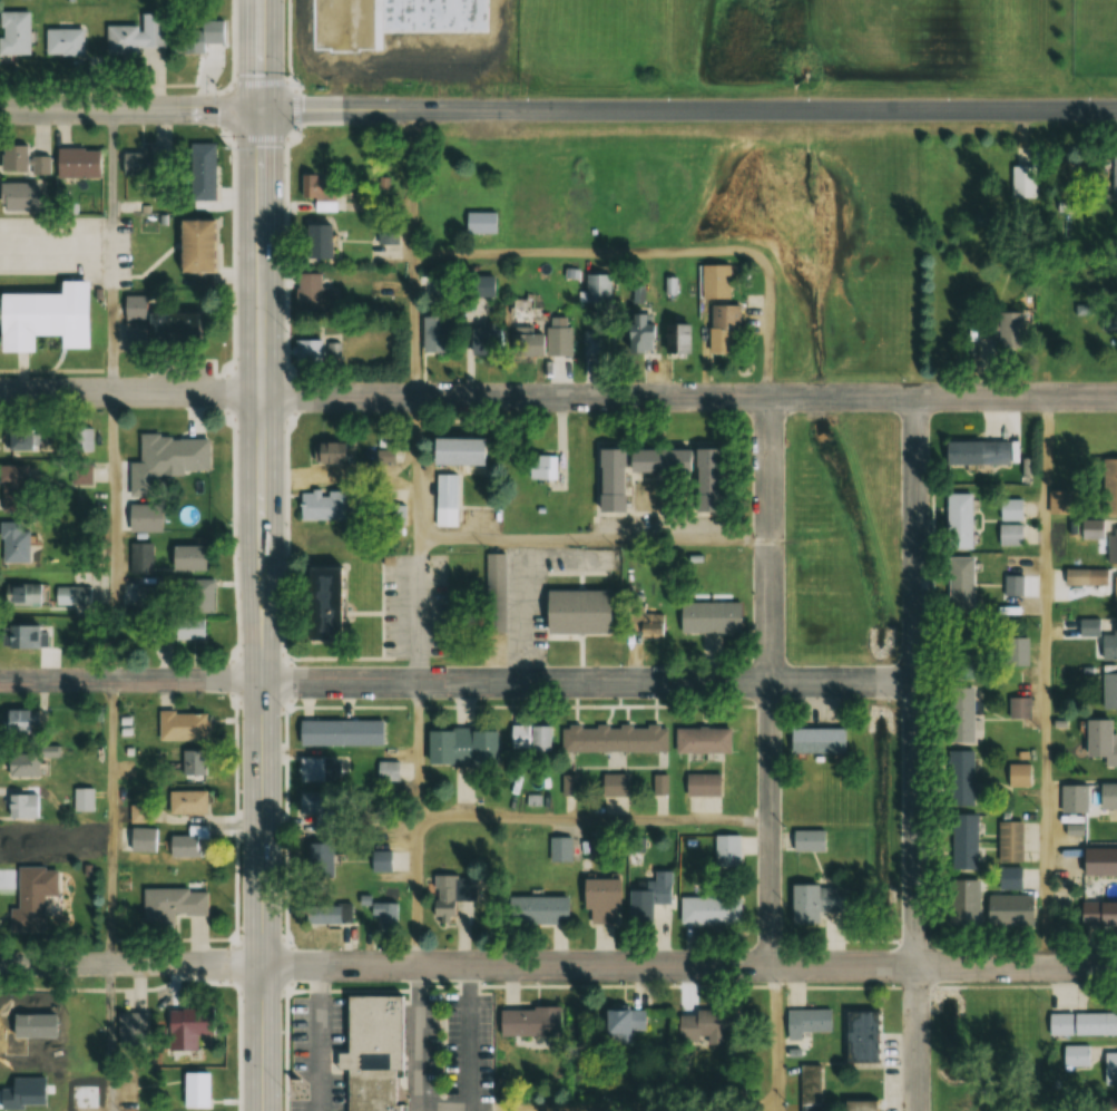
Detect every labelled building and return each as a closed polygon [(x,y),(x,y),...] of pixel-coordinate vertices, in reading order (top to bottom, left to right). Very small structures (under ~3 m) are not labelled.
[(28,11),(0,11),(0,54),(28,54),(28,11)] [(140,46),(163,46),(163,13),(140,13),(140,46)] [(201,42),(223,42),(223,20),(199,20),(199,30),(170,30),(169,53),(201,53),(201,42)] [(104,55),(136,55),(136,24),(104,24),(104,55)] [(44,28),(44,55),(81,55),(81,28),(44,28)] [(26,169),(27,144),(1,144),(0,169),(26,169)] [(165,145),(141,145),(141,153),(121,153),(121,174),(165,174),(165,145)] [(187,147),(187,201),(213,201),(213,147),(187,147)] [(54,177),(98,177),(98,148),(54,148),(54,177)] [(49,155),(29,155),(29,173),(49,173),(49,155)] [(1011,166),(1011,198),(1036,198),(1036,166),(1011,166)] [(336,211),(336,174),(302,174),(302,199),(315,199),(315,211),(336,211)] [(37,210),(37,182),(0,182),(0,210),(37,210)] [(497,213),(466,213),(466,235),(497,235),(497,213)] [(209,272),(209,219),(177,219),(177,272),(209,272)] [(377,244),(400,244),(400,220),(377,220),(377,244)] [(329,224),(306,224),(306,258),(329,258),(329,224)] [(727,265),(699,265),(699,299),(727,299),(727,265)] [(296,273),(296,316),(331,316),(331,288),(321,288),(321,273),(296,273)] [(611,305),(611,274),(585,274),(585,305),(611,305)] [(476,296),(493,296),(493,276),(476,276),(476,296)] [(59,280),(87,280),(86,345),(61,345),(61,333),(30,333),(29,349),(0,349),(1,291),(58,292),(59,280)] [(122,350),(195,352),(196,313),(148,311),(148,294),(124,294),(122,350)] [(709,352),(730,352),(730,329),(739,329),(739,305),(709,305),(709,352)] [(1021,312),(974,312),(974,338),(997,338),(997,348),(1021,348),(1021,312)] [(653,351),(653,314),(628,314),(628,351),(653,351)] [(422,354),(445,354),(445,316),(422,316),(422,354)] [(690,352),(690,324),(666,324),(666,352),(690,352)] [(482,328),(468,328),(468,353),(502,353),(502,327),(482,327),(482,328)] [(571,354),(571,327),(546,327),(546,354),(571,354)] [(611,328),(582,328),(582,355),(611,355),(611,328)] [(540,333),(513,333),(513,355),(540,355),(540,333)] [(322,340),(294,340),(294,359),(322,359),(322,340)] [(2,423),(2,449),(31,449),(31,423),(2,423)] [(139,437),(139,468),(209,467),(208,436),(139,437)] [(428,438),(428,464),(478,464),(478,438),(428,438)] [(1007,464),(1007,440),(942,440),(942,464),(1007,464)] [(311,463),(345,463),(345,442),(311,442),(311,463)] [(595,510),(624,510),(624,448),(595,448),(595,510)] [(717,448),(692,448),(692,510),(717,510),(717,448)] [(625,471),(685,471),(685,449),(625,449),(625,471)] [(528,479),(556,479),(556,455),(528,455),(528,479)] [(1102,458),(1102,513),(1116,514),(1116,458),(1102,458)] [(27,510),(27,464),(0,464),(0,510),(27,510)] [(458,474),(435,474),(435,526),(458,526),(458,474)] [(300,520),(344,520),(344,490),(322,490),(300,490),(300,520)] [(969,493),(944,493),(944,549),(969,549),(969,493)] [(159,531),(159,504),(126,504),(126,531),(159,531)] [(406,524),(406,505),(387,505),(387,524),(406,524)] [(1080,538),(1104,538),(1104,519),(1080,519),(1080,538)] [(26,521),(0,521),(0,563),(26,563),(26,521)] [(1116,563),(1116,528),(1107,528),(1107,563),(1116,563)] [(151,573),(151,543),(129,543),(129,573),(151,573)] [(170,571),(204,571),(204,545),(170,545),(170,571)] [(508,553),(487,553),(485,631),(506,631),(508,553)] [(949,557),(949,611),(972,611),(972,557),(949,557)] [(342,566),(311,567),(312,639),(342,639),(342,566)] [(1022,576),(1004,576),(1004,595),(1022,595),(1022,576)] [(4,605),(45,605),(45,583),(4,583),(4,605)] [(151,608),(154,588),(135,585),(132,605),(151,608)] [(91,586),(54,586),(54,604),(91,604),(91,586)] [(213,611),(212,590),(177,591),(178,612),(213,611)] [(544,633),(608,633),(608,590),(544,590),(544,633)] [(740,632),(740,601),(678,601),(678,632),(740,632)] [(632,611),(632,633),(664,633),(664,611),(632,611)] [(204,639),(204,618),(170,618),(170,639),(204,639)] [(0,625),(0,647),(48,648),(48,625),(0,625)] [(1028,666),(1028,637),(1003,637),(1003,666),(1028,666)] [(953,638),(953,663),(969,663),(969,638),(953,638)] [(1101,709),(1116,709),(1116,672),(1101,672),(1101,709)] [(971,687),(949,687),(950,742),(972,742),(971,687)] [(1008,718),(1031,718),(1031,697),(1008,697),(1008,718)] [(158,712),(158,740),(207,740),(207,712),(158,712)] [(1111,741),(1111,719),(1083,719),(1083,756),(1103,756),(1103,766),(1116,766),(1116,741),(1111,741)] [(382,721),(298,721),(298,746),(382,746),(382,721)] [(665,725),(561,724),(561,751),(665,751),(665,725)] [(547,725),(510,725),(510,750),(547,750),(547,725)] [(728,728),(673,728),(673,752),(728,752),(728,728)] [(787,728),(787,752),(843,752),(843,728),(787,728)] [(425,765),(496,766),(496,729),(426,729),(425,765)] [(205,750),(182,750),(182,775),(205,775),(205,750)] [(972,805),(972,750),(952,750),(952,805),(972,805)] [(37,777),(37,753),(5,753),(5,777),(37,777)] [(297,758),(297,782),(333,782),(333,758),(297,758)] [(398,779),(397,771),(388,772),(387,762),(377,763),(379,781),(398,779)] [(1006,786),(1031,786),(1031,763),(1006,763),(1006,786)] [(600,773),(600,796),(625,796),(625,773),(600,773)] [(719,795),(719,773),(685,773),(685,795),(719,795)] [(653,793),(666,793),(666,775),(653,775),(653,793)] [(575,794),(575,776),(562,776),(562,794),(575,794)] [(1116,808),(1116,783),(1091,783),(1091,808),(1116,808)] [(1086,812),(1086,784),(1060,784),(1060,812),(1086,812)] [(74,788),(74,811),(95,811),(95,788),(74,788)] [(168,791),(168,814),(207,814),(207,791),(168,791)] [(38,794),(11,794),(11,817),(38,817),(38,794)] [(131,822),(153,822),(153,809),(131,809),(131,822)] [(976,814),(950,814),(950,869),(976,869),(976,814)] [(1022,820),(997,820),(997,861),(1022,861),(1022,820)] [(201,844),(208,844),(208,825),(188,825),(188,836),(169,836),(169,857),(201,857),(201,844)] [(157,853),(157,827),(125,827),(125,853),(157,853)] [(825,830),(792,830),(792,850),(825,850),(825,830)] [(713,872),(740,872),(740,835),(713,835),(713,872)] [(571,861),(571,838),(550,838),(550,861),(571,861)] [(1116,875),(1116,847),(1080,847),(1080,875),(1116,875)] [(393,850),(370,850),(370,871),(393,871),(393,850)] [(1021,889),(1021,866),(997,867),(997,889),(1021,889)] [(17,931),(44,932),(44,895),(56,895),(57,867),(18,867),(17,931)] [(670,903),(671,870),(653,870),(653,881),(638,881),(638,889),(626,889),(626,924),(649,925),(649,903),(670,903)] [(475,876),(433,875),(432,920),(455,921),(456,901),(474,902),(475,876)] [(615,878),(581,878),(581,911),(589,911),(589,924),(615,924),(615,878)] [(978,926),(978,879),(949,879),(949,926),(978,926)] [(789,884),(789,924),(817,924),(817,912),(843,912),(843,885),(789,884)] [(143,889),(143,916),(207,916),(207,889),(143,889)] [(985,895),(985,926),(1033,925),(1032,894),(985,895)] [(566,896),(509,897),(509,925),(567,924),(566,896)] [(739,896),(679,896),(679,923),(739,923),(739,896)] [(369,924),(397,924),(397,903),(369,902),(369,924)] [(1079,926),(1116,926),(1116,902),(1079,902),(1079,926)] [(310,924),(340,924),(340,905),(310,905),(310,924)] [(350,998),(350,1054),(340,1054),(340,1071),(350,1071),(350,1110),(399,1110),(399,1105),(394,1105),(394,1070),(401,1070),(401,998),(350,998)] [(498,1007),(498,1036),(557,1036),(557,1007),(498,1007)] [(629,1031),(643,1031),(643,1009),(601,1009),(601,1037),(629,1037),(629,1031)] [(677,1009),(677,1043),(735,1043),(736,1009),(677,1009)] [(830,1031),(830,1009),(786,1009),(786,1040),(803,1040),(803,1031),(830,1031)] [(202,1050),(202,1011),(167,1011),(167,1050),(202,1050)] [(874,1061),(874,1011),(844,1011),(844,1061),(874,1061)] [(1048,1037),(1116,1036),(1116,1013),(1048,1014),(1048,1037)] [(1091,1046),(1062,1046),(1062,1069),(1091,1069),(1091,1046)] [(1102,1085),(1116,1085),(1116,1052),(1102,1052),(1102,1085)] [(799,1110),(819,1110),(819,1064),(799,1064),(799,1110)] [(208,1073),(183,1073),(183,1108),(208,1108),(208,1073)] [(873,1100),(841,1100),(841,1110),(873,1110),(873,1100)]
